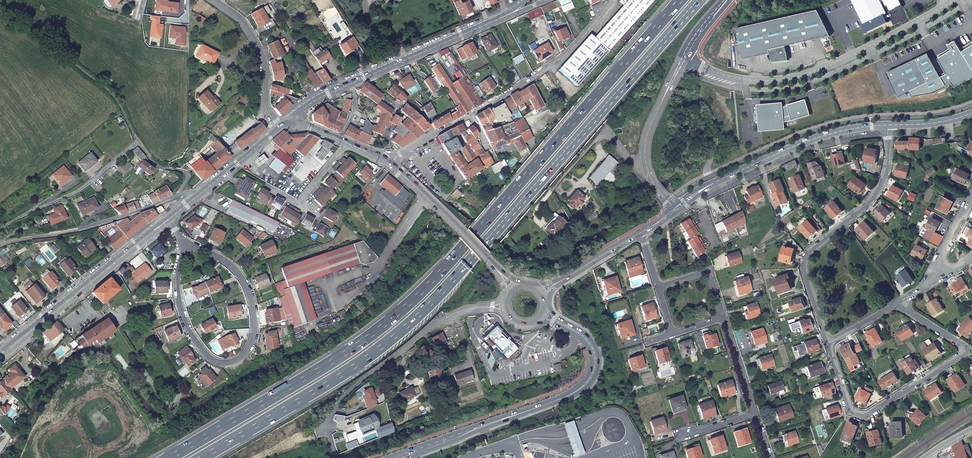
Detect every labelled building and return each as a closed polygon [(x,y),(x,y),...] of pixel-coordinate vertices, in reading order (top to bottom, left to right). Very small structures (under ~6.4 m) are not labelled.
[(141,20),(146,0),(138,0),(131,17),(141,20)] [(157,6),(166,7),(166,8),(178,10),(179,0),(175,0),(157,0),(157,6)] [(459,15),(460,15),(462,19),(466,17),(465,13),(472,10),(468,0),(453,0),(459,15)] [(609,51),(655,0),(621,0),(620,1),(624,5),(595,38),(609,51)] [(853,3),(861,18),(864,24),(861,26),(864,31),(870,29),(870,30),(887,22),(884,14),(886,13),(880,2),(883,1),(889,12),(896,8),(902,5),(900,0),(852,0),(853,3)] [(557,1),(541,9),(543,14),(560,7),(557,1)] [(602,4),(595,13),(597,16),(605,6),(603,1),(601,2),(602,4)] [(266,5),(251,14),(259,27),(269,21),(265,14),(269,11),(266,5)] [(903,6),(902,5),(896,8),(889,12),(889,13),(903,6)] [(540,8),(532,12),(536,18),(543,15),(540,8)] [(818,10),(738,29),(744,59),(771,53),(773,63),(789,60),(788,53),(785,46),(831,36),(822,18),(818,10)] [(161,14),(153,13),(152,17),(154,17),(152,34),(162,35),(164,22),(160,22),(161,14)] [(887,22),(870,30),(870,29),(864,31),(865,33),(887,22)] [(180,25),(172,24),(171,35),(178,36),(177,42),(186,43),(186,27),(180,26),(180,25)] [(558,41),(556,42),(560,51),(564,49),(561,41),(569,37),(565,28),(554,33),(558,41)] [(358,44),(353,35),(350,38),(345,41),(340,44),(345,53),(358,44)] [(480,40),(486,52),(496,47),(490,35),(480,40)] [(578,87),(609,51),(595,38),(590,35),(559,70),(578,87)] [(308,37),(304,40),(319,64),(330,57),(326,50),(319,53),(308,37)] [(275,41),(273,42),(281,54),(282,53),(275,41)] [(273,42),(266,46),(274,58),(281,54),(273,42)] [(971,78),(971,67),(962,51),(961,49),(957,42),(951,46),(952,47),(953,49),(940,57),(938,58),(947,74),(941,77),(946,87),(952,84),(954,88),(970,80),(971,78)] [(962,51),(971,45),(971,42),(961,49),(962,51)] [(470,43),(470,44),(456,51),(461,60),(476,53),(470,43)] [(546,43),(533,51),(538,60),(552,52),(546,43)] [(971,67),(971,45),(962,51),(971,67)] [(203,46),(198,56),(203,59),(204,58),(214,63),(219,54),(203,46)] [(940,57),(953,49),(952,47),(939,55),(940,57)] [(928,53),(887,73),(899,97),(903,95),(912,97),(933,93),(946,87),(941,77),(928,53)] [(525,58),(524,57),(523,57),(521,54),(513,59),(515,63),(525,58)] [(274,58),(269,61),(270,66),(272,75),(271,76),(272,82),(284,78),(281,63),(276,64),(274,58)] [(303,73),(310,69),(304,59),(297,62),(303,73)] [(461,115),(483,103),(479,97),(475,92),(471,85),(468,82),(465,76),(450,85),(437,64),(430,69),(433,74),(435,77),(441,85),(444,90),(446,89),(457,107),(456,108),(446,114),(450,120),(452,122),(461,116),(461,115)] [(312,88),(329,81),(322,69),(313,74),(310,69),(303,73),(308,82),(312,88)] [(517,75),(514,69),(509,71),(513,78),(517,75)] [(398,72),(394,74),(402,88),(412,82),(409,75),(402,79),(398,72)] [(430,80),(428,77),(424,80),(431,91),(441,85),(435,77),(430,80)] [(480,83),(486,93),(495,87),(489,78),(480,83)] [(306,93),(312,88),(308,82),(302,86),(306,93)] [(359,91),(366,96),(373,88),(365,84),(359,91)] [(405,100),(407,97),(401,90),(393,84),(392,85),(387,91),(397,97),(398,96),(402,99),(405,100)] [(270,89),(286,96),(289,88),(287,88),(286,90),(283,89),(283,88),(271,85),(270,89)] [(542,104),(532,85),(526,88),(530,97),(532,104),(534,109),(542,104)] [(373,88),(366,96),(376,103),(382,97),(384,99),(386,97),(376,90),(373,88)] [(530,97),(526,88),(519,92),(523,102),(530,97)] [(280,116),(298,100),(286,96),(270,89),(270,93),(282,98),(279,100),(281,102),(274,108),(280,116)] [(206,90),(198,98),(204,105),(206,103),(212,110),(220,103),(216,98),(214,99),(213,97),(206,90)] [(526,108),(523,102),(519,92),(518,91),(510,96),(511,98),(516,107),(518,105),(521,111),(526,108)] [(345,100),(342,115),(341,116),(345,117),(350,101),(351,93),(342,97),(345,100)] [(259,103),(260,101),(257,98),(250,103),(254,107),(259,103)] [(516,107),(511,98),(503,103),(508,112),(514,108),(517,113),(519,112),(516,107)] [(392,111),(393,109),(380,100),(374,106),(381,113),(373,130),(380,134),(383,135),(387,126),(389,119),(391,114),(392,111)] [(782,103),(760,105),(762,130),(784,129),(784,118),(791,116),(792,120),(811,115),(806,100),(788,105),(788,106),(782,108),(782,103)] [(509,124),(513,123),(502,103),(501,101),(488,109),(494,119),(496,122),(506,117),(509,124)] [(403,109),(409,116),(414,110),(407,102),(403,109)] [(206,103),(204,105),(210,112),(212,110),(206,103)] [(433,109),(429,103),(422,107),(425,112),(425,113),(433,109)] [(326,116),(326,118),(335,122),(340,114),(327,104),(324,105),(321,108),(326,116)] [(326,116),(321,108),(312,114),(313,122),(322,125),(326,118),(326,116)] [(403,109),(400,114),(402,115),(396,124),(397,125),(415,139),(423,132),(408,117),(409,116),(403,109)] [(425,113),(428,118),(436,114),(433,109),(425,113)] [(494,119),(488,109),(475,116),(485,132),(499,127),(498,125),(497,124),(490,126),(488,122),(494,119)] [(414,110),(409,116),(408,117),(423,132),(429,127),(414,110)] [(394,116),(391,114),(389,119),(392,122),(396,124),(402,115),(400,114),(396,112),(394,116)] [(436,129),(449,121),(446,114),(445,112),(441,117),(433,122),(433,121),(430,122),(434,128),(436,129)] [(341,116),(342,115),(340,114),(335,122),(326,118),(322,125),(325,126),(338,133),(344,120),(345,117),(341,116)] [(520,136),(524,144),(533,139),(522,117),(513,123),(520,136)] [(360,132),(368,136),(371,129),(372,128),(368,119),(368,118),(366,121),(365,121),(364,122),(365,123),(363,126),(361,129),(360,130),(361,130),(360,132)] [(264,130),(259,123),(256,126),(251,130),(250,129),(235,142),(235,143),(225,151),(230,157),(264,130)] [(508,142),(514,139),(520,136),(513,123),(509,124),(506,125),(499,127),(485,132),(491,143),(505,136),(508,142)] [(438,136),(442,144),(453,138),(460,133),(464,131),(460,124),(450,129),(438,136)] [(397,150),(415,139),(397,125),(394,130),(398,134),(393,142),(395,144),(394,145),(394,146),(393,146),(397,150)] [(350,138),(355,128),(355,127),(354,128),(349,126),(343,135),(350,138)] [(472,153),(481,148),(476,138),(480,135),(473,126),(464,131),(460,133),(466,143),(472,153)] [(361,129),(359,128),(358,129),(355,128),(350,138),(357,140),(360,132),(361,130),(360,130),(361,129)] [(368,136),(360,132),(357,140),(366,144),(371,137),(376,139),(379,137),(380,134),(373,130),(371,129),(368,136)] [(284,131),(272,141),(276,144),(273,146),(278,150),(273,156),(275,158),(285,165),(289,167),(294,161),(291,158),(292,158),(291,153),(290,151),(293,148),(307,134),(288,135),(284,131)] [(318,138),(307,134),(293,148),(303,156),(309,161),(311,159),(309,157),(308,158),(304,155),(318,138)] [(494,148),(508,142),(505,136),(491,143),(494,148)] [(520,152),(527,148),(524,144),(520,136),(514,139),(520,152)] [(910,137),(909,137),(910,141),(910,149),(919,149),(919,147),(919,138),(910,137)] [(442,144),(449,155),(455,151),(460,149),(453,138),(442,144)] [(221,145),(216,140),(198,154),(201,157),(212,150),(213,151),(221,145)] [(332,145),(324,140),(321,146),(322,146),(329,149),(334,144),(333,144),(332,145)] [(909,155),(912,153),(910,150),(910,149),(910,141),(896,141),(896,148),(897,148),(897,150),(906,149),(906,150),(909,155)] [(947,144),(960,153),(964,144),(964,141),(947,143),(947,144)] [(475,158),(484,153),(482,147),(481,148),(472,153),(466,143),(461,148),(463,154),(459,157),(455,151),(449,155),(457,168),(475,158)] [(311,159),(318,164),(325,157),(334,144),(329,149),(322,146),(311,159)] [(223,147),(221,145),(213,151),(215,154),(223,147)] [(154,165),(138,146),(133,151),(141,161),(135,167),(135,169),(140,173),(143,170),(144,171),(149,175),(156,167),(154,165)] [(225,151),(223,147),(215,154),(205,162),(213,171),(230,157),(225,151)] [(876,149),(866,147),(863,161),(875,163),(876,155),(875,154),(876,149)] [(86,169),(99,159),(92,150),(79,161),(86,169)] [(836,153),(831,155),(833,165),(845,163),(842,152),(836,153)] [(491,164),(484,153),(475,158),(480,169),(482,168),(491,164)] [(201,157),(198,154),(187,163),(190,167),(191,168),(194,171),(195,173),(201,181),(213,171),(205,162),(204,162),(201,157)] [(256,159),(260,165),(267,159),(263,154),(256,159)] [(589,178),(597,185),(610,171),(617,163),(608,156),(589,178)] [(285,165),(275,158),(270,166),(280,173),(285,165)] [(342,164),(349,171),(352,167),(354,165),(355,164),(348,158),(345,161),(342,158),(339,162),(342,164)] [(480,169),(475,158),(457,168),(465,180),(480,169)] [(502,162),(501,160),(491,166),(494,172),(501,168),(498,164),(502,162)] [(796,164),(794,160),(783,165),(785,170),(795,166),(796,164)] [(815,161),(814,162),(815,165),(809,167),(813,179),(824,176),(821,167),(815,161)] [(617,163),(610,171),(614,175),(620,167),(617,163)] [(64,164),(54,172),(63,183),(73,174),(64,164)] [(344,179),(342,178),(345,174),(349,171),(342,164),(335,171),(337,173),(334,176),(341,182),(344,179)] [(895,169),(894,174),(906,177),(909,166),(898,164),(896,169),(895,169)] [(367,184),(373,178),(370,175),(372,173),(365,167),(359,173),(362,177),(365,180),(364,181),(367,184)] [(932,168),(925,172),(926,174),(928,177),(935,172),(932,168)] [(958,169),(952,179),(964,185),(969,175),(958,169)] [(326,186),(330,190),(333,187),(337,183),(339,185),(341,182),(334,176),(332,178),(326,173),(320,180),(326,186)] [(804,187),(799,175),(793,177),(793,178),(790,180),(794,191),(804,187)] [(387,176),(380,184),(386,189),(384,192),(396,203),(394,205),(400,211),(408,194),(402,189),(387,176)] [(238,183),(249,190),(251,186),(254,182),(246,177),(244,181),(240,179),(238,183)] [(856,177),(849,186),(859,193),(865,184),(856,177)] [(784,190),(779,179),(770,183),(771,187),(774,194),(772,194),(773,195),(777,205),(788,201),(783,190),(784,190)] [(147,189),(149,191),(165,184),(163,181),(147,189)] [(236,193),(244,198),(247,194),(249,190),(238,183),(235,187),(239,189),(236,193)] [(152,203),(171,194),(166,186),(147,194),(152,203)] [(321,187),(317,191),(327,199),(330,196),(333,193),(330,190),(326,186),(323,189),(321,187)] [(747,195),(750,201),(761,196),(757,186),(745,191),(747,195)] [(894,186),(889,196),(898,200),(903,190),(894,186)] [(264,200),(263,203),(267,205),(272,197),(269,195),(270,193),(262,189),(257,196),(261,198),(264,200)] [(396,203),(384,192),(381,190),(379,192),(394,205),(396,203)] [(459,193),(456,190),(450,196),(455,199),(459,193)] [(323,203),(327,199),(317,191),(314,194),(317,197),(314,200),(320,206),(323,203)] [(577,192),(568,201),(569,202),(567,205),(572,210),(574,207),(576,208),(584,198),(577,192)] [(272,197),(267,205),(270,206),(271,204),(276,207),(280,209),(284,202),(276,197),(275,199),(272,197)] [(943,197),(937,208),(946,213),(952,202),(943,197)] [(78,206),(84,217),(99,209),(94,198),(78,206)] [(126,204),(128,211),(140,208),(138,200),(126,204)] [(274,232),(279,222),(233,200),(227,211),(250,222),(251,220),(274,232)] [(834,202),(826,209),(835,219),(843,213),(834,202)] [(114,207),(120,213),(127,211),(125,204),(114,207)] [(140,214),(139,214),(146,222),(147,223),(164,209),(161,204),(160,204),(151,209),(140,214)] [(51,222),(67,217),(63,205),(55,208),(56,212),(49,214),(51,222)] [(745,223),(739,205),(737,206),(738,208),(737,208),(739,213),(721,222),(723,226),(725,229),(726,233),(745,223)] [(883,205),(873,213),(881,221),(891,213),(883,205)] [(285,207),(280,214),(284,217),(288,219),(295,208),(291,206),(289,209),(285,207)] [(299,211),(295,208),(288,219),(288,220),(292,222),(296,224),(299,220),(301,216),(297,214),(299,211)] [(324,221),(332,226),(334,222),(332,221),(334,217),(336,213),(328,209),(324,217),(326,218),(324,221)] [(113,221),(127,238),(146,222),(139,214),(133,218),(131,216),(113,221)] [(185,223),(191,230),(202,221),(200,218),(198,220),(194,215),(185,223)] [(312,231),(316,223),(313,221),(314,219),(307,215),(303,221),(307,223),(310,225),(308,228),(312,231)] [(551,224),(545,230),(552,237),(557,231),(558,233),(566,224),(558,218),(552,224),(551,224)] [(688,219),(680,224),(685,232),(695,225),(693,222),(691,223),(690,222),(688,219)] [(932,219),(927,229),(935,233),(940,223),(932,219)] [(127,238),(113,221),(96,225),(99,230),(114,249),(127,238)] [(328,228),(330,229),(332,226),(324,221),(322,224),(320,223),(315,231),(323,236),(325,232),(328,228)] [(809,221),(800,228),(810,239),(814,235),(814,234),(817,231),(809,221)] [(725,229),(721,222),(714,225),(718,232),(725,229)] [(865,222),(856,229),(865,239),(874,232),(865,222)] [(695,225),(685,232),(690,240),(695,236),(698,235),(696,232),(695,231),(697,229),(695,225)] [(968,227),(964,235),(971,238),(969,244),(971,246),(971,230),(968,227)] [(209,239),(219,244),(225,233),(214,228),(209,239)] [(109,253),(114,249),(99,230),(93,235),(109,253)] [(236,238),(246,245),(252,238),(242,230),(236,238)] [(260,240),(266,233),(260,230),(258,232),(259,233),(256,236),(260,240)] [(943,238),(935,233),(930,243),(938,248),(943,238)] [(695,236),(690,240),(687,241),(692,249),(702,243),(700,239),(698,241),(697,239),(695,236)] [(78,248),(85,257),(90,253),(88,251),(95,246),(89,239),(78,248)] [(917,247),(915,252),(912,256),(918,260),(922,262),(927,252),(918,247),(921,240),(919,239),(915,246),(917,247)] [(276,251),(272,240),(260,245),(265,256),(276,251)] [(373,261),(376,257),(361,241),(352,244),(318,255),(310,258),(281,268),(285,280),(274,284),(278,296),(287,324),(292,323),(294,327),(315,320),(303,282),(320,277),(336,272),(359,264),(364,264),(373,261)] [(702,243),(692,249),(697,257),(705,252),(703,250),(702,248),(705,247),(702,243)] [(151,252),(156,259),(166,251),(160,244),(151,252)] [(797,249),(785,246),(781,260),(794,263),(797,254),(796,253),(797,249)] [(912,256),(915,252),(913,251),(913,250),(909,258),(911,259),(917,262),(918,260),(912,256)] [(738,253),(726,257),(729,266),(741,263),(738,253)] [(0,266),(9,260),(5,254),(0,258),(0,266)] [(57,262),(68,275),(75,269),(73,265),(68,258),(64,261),(62,258),(57,262)] [(628,274),(641,270),(637,258),(624,262),(628,274)] [(128,264),(124,267),(131,276),(129,278),(128,279),(134,286),(148,275),(151,273),(145,265),(145,264),(138,270),(135,272),(132,268),(131,268),(128,264)] [(642,274),(641,270),(628,274),(629,278),(642,274)] [(904,270),(895,276),(903,288),(912,282),(904,270)] [(52,271),(51,272),(44,277),(43,278),(52,288),(59,282),(56,279),(57,278),(52,271)] [(254,278),(257,287),(268,283),(265,274),(254,278)] [(789,274),(776,278),(780,292),(791,289),(791,287),(793,287),(792,284),(793,284),(791,279),(789,274)] [(217,277),(205,283),(209,292),(222,287),(217,277)] [(960,277),(949,284),(955,293),(966,286),(960,277)] [(616,278),(604,281),(609,296),(621,292),(616,278)] [(747,278),(734,282),(739,296),(751,292),(747,278)] [(109,279),(92,294),(102,305),(119,291),(109,279)] [(34,285),(31,281),(24,286),(28,290),(26,291),(35,303),(40,299),(39,298),(43,295),(34,284),(34,285)] [(154,282),(155,294),(167,293),(166,281),(154,282)] [(209,292),(205,283),(192,289),(196,298),(209,292)] [(802,297),(791,301),(794,311),(805,307),(802,297)] [(937,298),(927,304),(934,315),(944,309),(937,298)] [(11,307),(18,316),(27,309),(20,300),(11,307)] [(158,307),(161,318),(171,315),(167,300),(160,303),(161,306),(158,307)] [(756,304),(743,308),(747,320),(760,316),(756,304)] [(227,307),(229,319),(241,317),(239,305),(227,307)] [(647,321),(652,319),(657,318),(652,305),(643,308),(647,321)] [(266,316),(267,322),(278,320),(276,308),(266,310),(267,316),(266,316)] [(0,317),(0,328),(3,332),(7,328),(11,324),(4,314),(0,317)] [(960,327),(967,334),(971,329),(971,317),(970,315),(965,320),(966,321),(960,327)] [(630,318),(617,322),(622,337),(634,333),(630,318)] [(201,325),(205,333),(216,327),(212,319),(201,325)] [(802,320),(789,324),(791,330),(800,328),(802,333),(811,330),(808,319),(802,321),(802,320)] [(92,347),(114,332),(106,320),(73,341),(77,347),(79,346),(81,348),(90,345),(90,344),(92,347)] [(56,323),(43,334),(50,342),(62,333),(63,331),(56,323)] [(909,323),(898,329),(904,339),(915,333),(909,323)] [(513,344),(496,327),(495,328),(492,324),(483,333),(486,337),(485,338),(502,355),(513,344)] [(164,331),(169,342),(180,337),(175,326),(164,331)] [(876,328),(866,334),(873,346),(883,341),(876,328)] [(763,330),(751,334),(756,347),(767,343),(763,330)] [(265,334),(268,350),(273,349),(273,348),(278,347),(276,331),(270,332),(270,333),(265,334)] [(65,336),(62,333),(50,342),(49,343),(54,349),(65,336)] [(441,333),(431,338),(434,345),(438,343),(440,347),(446,343),(444,339),(441,333)] [(715,333),(704,336),(708,349),(719,345),(715,333)] [(218,340),(223,349),(229,346),(231,345),(232,347),(238,344),(234,334),(229,336),(228,335),(218,340)] [(678,343),(681,351),(688,349),(693,347),(690,339),(678,343)] [(816,339),(796,346),(799,356),(819,350),(816,339)] [(931,339),(923,344),(932,359),(943,353),(937,343),(935,345),(931,339)] [(513,344),(502,355),(506,358),(516,348),(513,344)] [(850,344),(841,349),(846,358),(845,359),(851,369),(861,363),(858,357),(857,358),(855,354),(852,348),(850,344)] [(859,344),(852,348),(855,354),(863,350),(859,344)] [(183,362),(187,367),(195,361),(191,355),(192,355),(189,351),(186,348),(178,354),(180,358),(176,360),(176,362),(178,364),(180,365),(183,362)] [(667,349),(656,352),(659,364),(670,360),(667,349)] [(771,354),(758,357),(762,368),(774,364),(771,354)] [(911,354),(901,360),(910,374),(913,372),(915,374),(921,370),(911,354)] [(642,357),(629,361),(632,371),(645,367),(642,357)] [(820,363),(807,367),(810,377),(824,372),(823,368),(821,369),(820,363)] [(4,380),(11,389),(24,379),(14,366),(9,371),(11,374),(4,380)] [(198,376),(206,387),(216,379),(210,372),(208,373),(204,368),(200,371),(201,374),(198,376)] [(427,373),(431,384),(443,380),(439,369),(427,373)] [(462,375),(455,377),(457,386),(473,381),(470,372),(461,374),(462,375)] [(894,372),(880,381),(885,388),(899,379),(894,372)] [(958,372),(948,378),(956,390),(966,384),(958,372)] [(3,382),(10,390),(11,389),(4,380),(2,380),(3,382)] [(10,390),(3,382),(0,384),(0,398),(1,399),(8,394),(7,392),(10,390)] [(730,382),(718,386),(722,397),(734,393),(730,382)] [(781,382),(768,386),(771,394),(778,392),(779,395),(785,394),(781,382)] [(830,383),(818,387),(821,397),(834,393),(830,383)] [(937,383),(926,389),(932,398),(943,392),(937,383)] [(862,388),(857,398),(867,403),(873,389),(866,386),(865,390),(862,388)] [(408,399),(420,394),(417,387),(413,390),(412,388),(400,394),(405,405),(410,402),(408,399)] [(366,401),(369,409),(377,405),(374,398),(379,396),(377,391),(372,393),(370,390),(364,392),(364,394),(367,401),(366,401)] [(682,397),(670,401),(674,414),(686,410),(682,397)] [(711,400),(703,403),(704,404),(700,405),(704,420),(716,416),(711,400)] [(837,404),(826,408),(829,419),(841,414),(837,404)] [(4,417),(10,409),(6,406),(4,408),(3,409),(1,407),(0,408),(0,412),(2,414),(4,417)] [(789,406),(776,410),(780,422),(793,418),(789,406)] [(909,412),(909,414),(918,423),(926,416),(919,408),(915,412),(914,411),(911,411),(909,412)] [(353,424),(359,438),(379,431),(373,415),(363,418),(364,420),(353,424)] [(571,419),(562,422),(574,456),(583,452),(571,419)] [(662,419),(651,423),(655,435),(666,432),(662,419)] [(850,420),(844,437),(854,440),(859,423),(855,422),(855,421),(850,420)] [(901,420),(891,420),(891,434),(901,434),(901,420)] [(874,431),(868,432),(871,443),(882,440),(879,427),(874,429),(874,431)] [(746,429),(734,433),(739,447),(751,443),(746,429)] [(795,432),(785,436),(788,447),(798,444),(795,432)] [(723,437),(711,441),(715,454),(727,450),(723,437)] [(964,445),(962,440),(953,446),(957,457),(969,457),(964,445)] [(686,451),(688,457),(702,457),(698,445),(693,446),(694,449),(686,451)]
